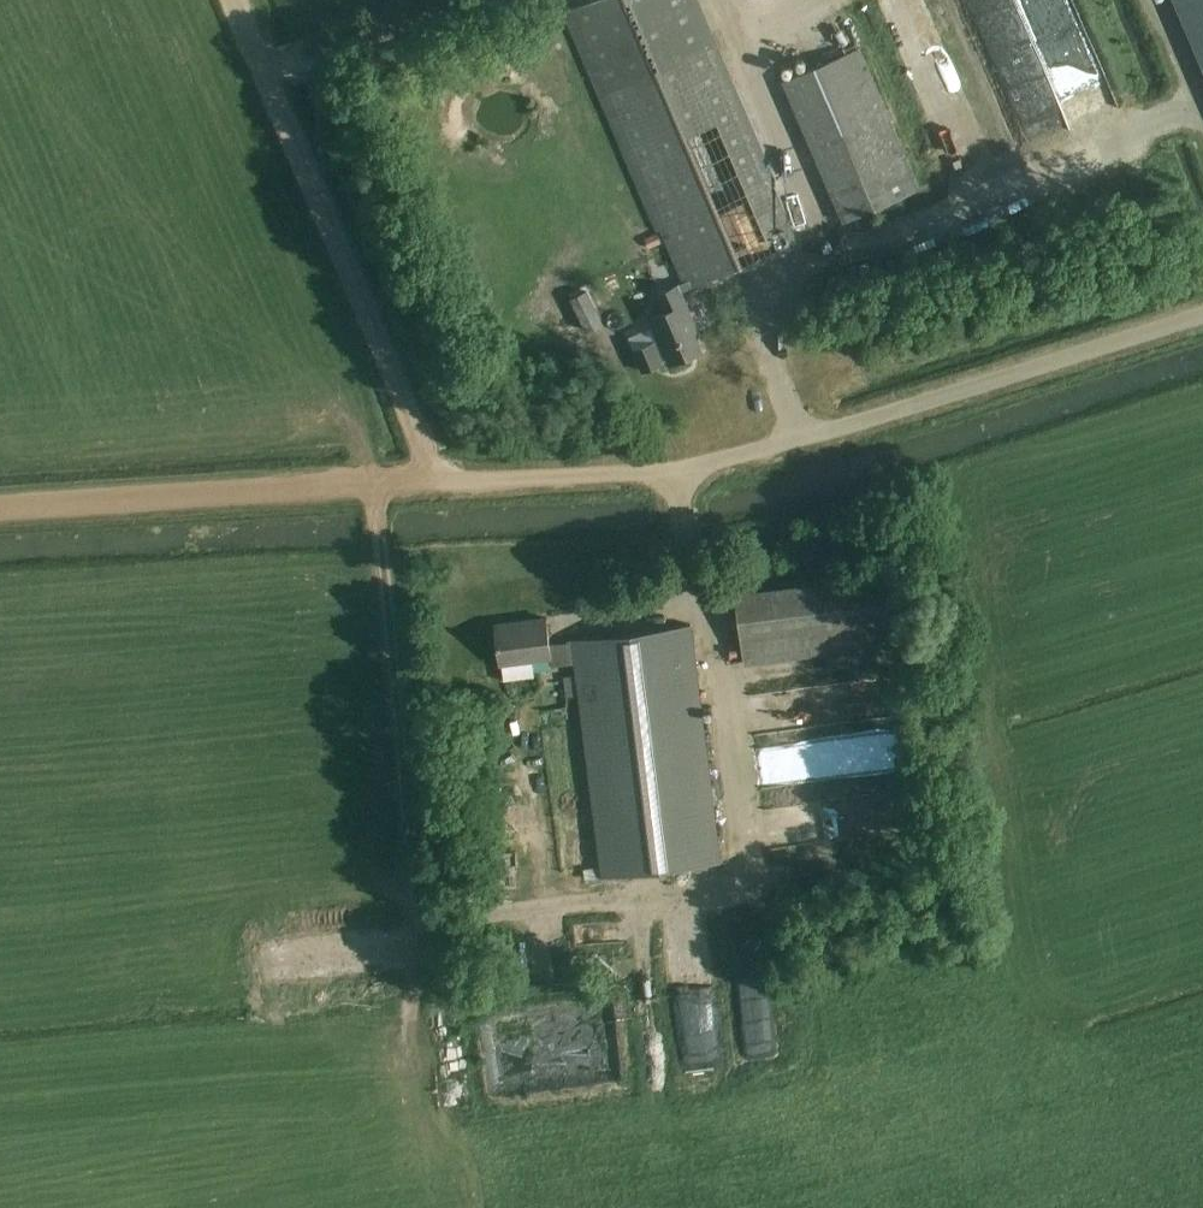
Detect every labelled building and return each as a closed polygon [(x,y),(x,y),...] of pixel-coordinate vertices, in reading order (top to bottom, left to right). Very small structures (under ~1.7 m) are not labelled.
[(702,351),(689,322),(693,320),(681,292),(797,242),(693,0),(598,0),(567,14),(678,271),(683,283),(656,294),(664,313),(650,319),(659,340),(634,351),(643,371),(668,360),(670,365),(702,351)] [(1202,58),(1202,0),(1178,0),(1202,58)] [(847,213),(923,181),(896,117),(898,116),(865,39),(787,71),(847,213)] [(858,250),(861,257),(869,253),(866,247),(858,250)] [(829,314),(819,315),(821,328),(831,327),(829,314)] [(895,573),(736,592),(744,664),(904,645),(895,573)] [(575,663),(577,674),(563,676),(566,698),(579,696),(602,877),(721,862),(691,624),(571,639),(572,642),(550,644),(547,618),(496,625),(501,664),(551,658),(552,666),(575,663)] [(524,702),(509,708),(514,722),(530,716),(524,702)] [(893,734),(764,750),(769,789),(898,773),(893,734)] [(360,939),(359,925),(340,926),(342,941),(360,939)] [(312,953),(341,949),(340,937),(311,941),(312,953)] [(643,989),(645,1036),(662,1035),(659,989),(643,989)] [(681,995),(682,1064),(724,1064),(723,994),(681,995)]
